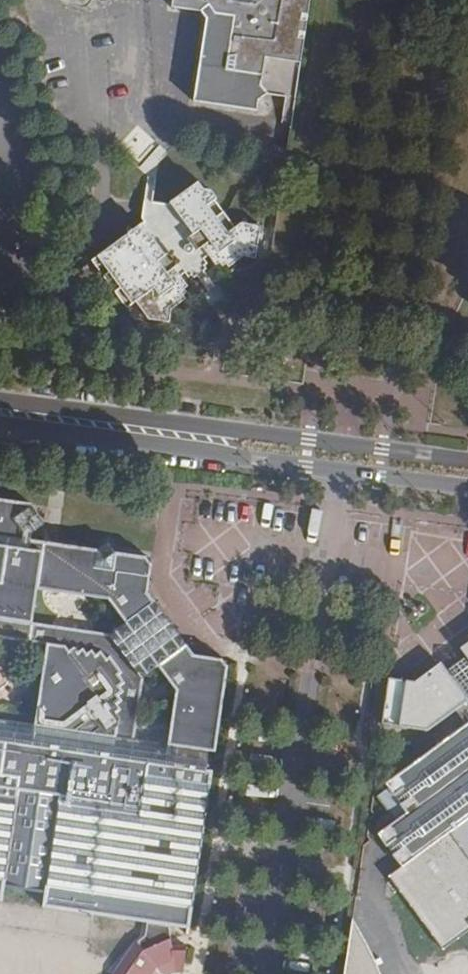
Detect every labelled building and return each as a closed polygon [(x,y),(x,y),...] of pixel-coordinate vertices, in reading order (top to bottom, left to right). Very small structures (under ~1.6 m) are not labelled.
[(171,7),(206,13),(193,102),(255,111),(256,104),(265,96),(294,100),(308,0),(172,0),(171,7)] [(142,225),(96,257),(130,307),(155,290),(160,299),(176,288),(173,283),(186,274),(190,281),(205,271),(203,269),(208,265),(205,261),(209,258),(215,266),(219,263),(223,269),(226,267),(229,270),(245,260),(254,260),(258,226),(242,223),(228,233),(211,208),(218,203),(208,190),(204,193),(197,184),(167,204),(144,201),(142,225)] [(3,905),(5,889),(47,895),(45,911),(146,926),(166,929),(190,932),(230,663),(231,659),(195,654),(170,621),(149,591),(154,561),(24,542),(29,507),(0,502),(0,904),(3,905)] [(456,650),(460,657),(467,667),(467,642),(456,650)] [(460,657),(445,668),(467,699),(467,667),(460,657)] [(445,668),(440,663),(418,679),(409,685),(383,682),(376,725),(423,732),(451,711),(462,724),(382,786),(391,798),(405,787),(411,796),(398,806),(403,814),(373,838),(382,849),(396,838),(403,847),(388,859),(395,868),(383,876),(388,882),(440,951),(467,929),(467,699),(445,668)] [(398,763),(398,760),(398,756),(396,753),(393,751),(389,750),(385,751),(382,752),(380,755),(379,758),(379,762),(380,765),(383,768),(386,770),(390,770),(393,769),(396,766),(398,763)] [(373,952),(361,929),(353,916),(344,973),(382,973),(373,952)] [(173,970),(184,968),(187,948),(175,945),(166,929),(146,926),(145,940),(138,942),(113,973),(167,973),(173,970)]
